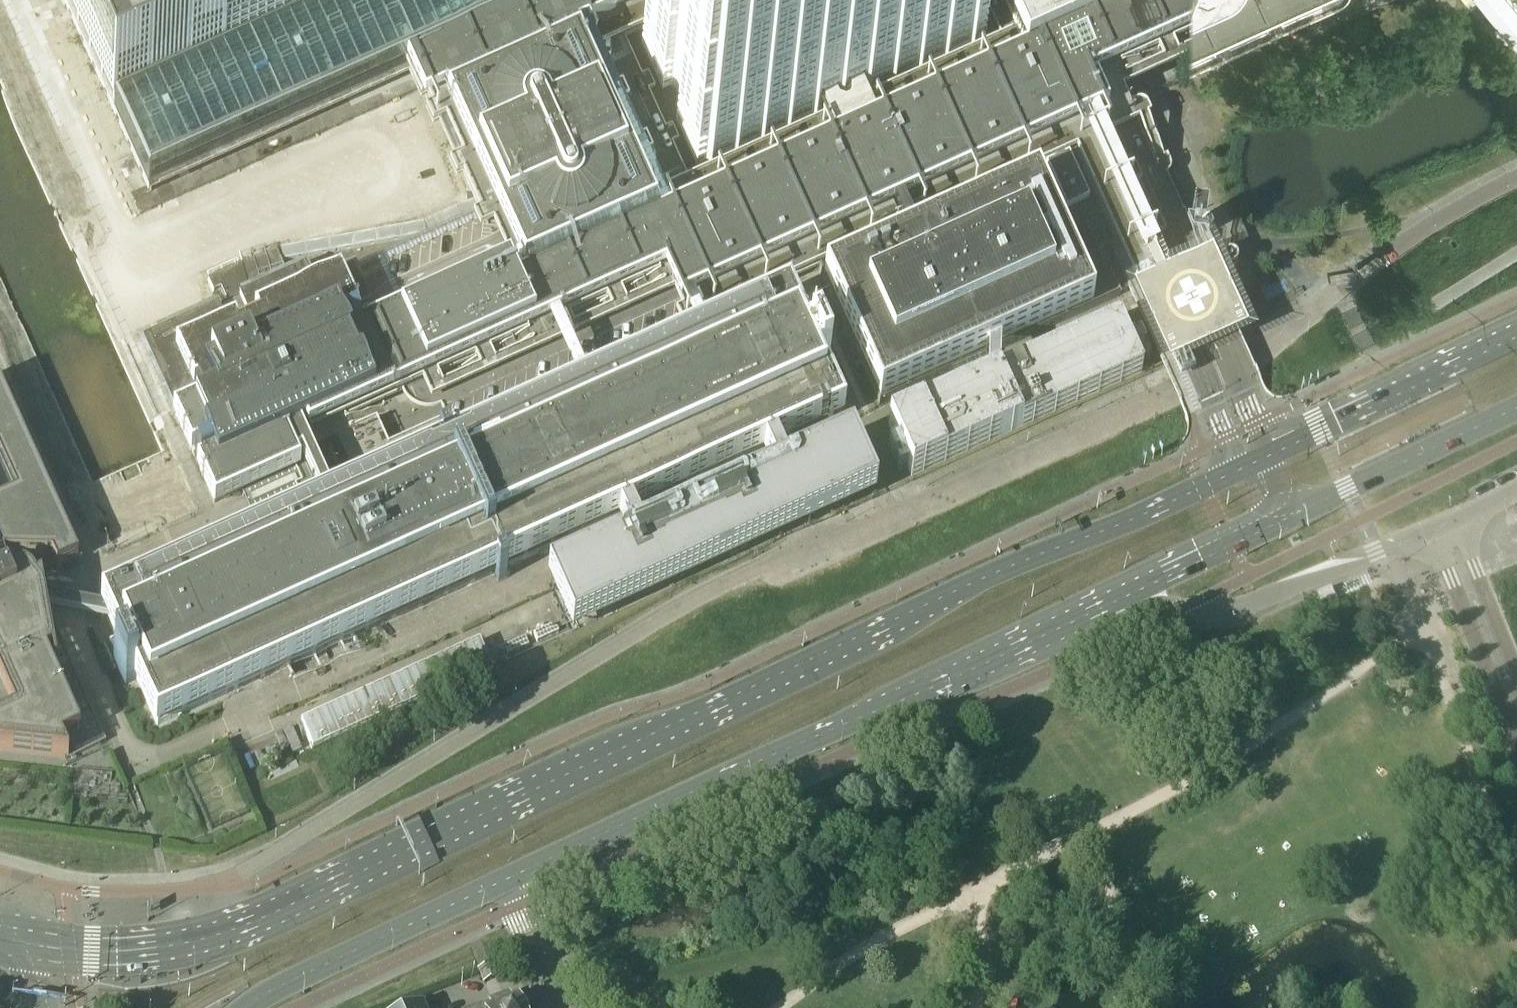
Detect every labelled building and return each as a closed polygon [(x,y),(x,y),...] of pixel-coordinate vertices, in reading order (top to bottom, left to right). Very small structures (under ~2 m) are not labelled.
[(145,181),(439,48),(450,72),(473,122),(454,130),(524,284),(515,288),(534,331),(398,392),(369,327),(360,332),(388,393),(347,411),(350,417),(658,278),(665,275),(679,308),(712,294),(685,234),(724,216),(718,203),(995,78),(998,83),(1001,91),(1020,82),(1041,73),(1049,91),(1068,133),(1107,116),(1092,83),(1275,0),(998,0),(1024,57),(874,125),(860,96),(847,101),(861,131),(847,137),(834,107),(821,113),(834,143),(657,223),(575,39),(662,0),(66,0),(145,181)] [(641,46),(662,93),(670,89),(671,89),(675,91),(686,114),(684,119),(676,123),(696,169),(705,166),(705,165),(711,167),(713,162),(714,161),(713,159),(730,151),(731,154),(732,154),(737,155),(740,150),(739,147),(756,139),(757,142),(758,142),(763,144),(766,138),(765,135),(782,128),(784,130),(790,132),(792,126),(793,126),(791,123),(809,116),(810,118),(816,120),(818,114),(819,114),(818,112),(817,112),(811,110),(807,100),(860,77),(864,86),(862,92),(861,92),(862,95),(863,94),(869,96),(871,91),(871,90),(889,83),(895,84),(897,79),(898,79),(897,76),(914,68),(915,71),(921,72),(923,67),(924,67),(923,64),(940,57),(941,59),(947,61),(950,55),(949,53),(966,45),(967,47),(968,47),(973,49),(976,43),(985,39),(967,0),(786,0),(766,9),(762,0),(750,0),(738,5),(737,3),(731,1),(729,7),(728,7),(729,9),(712,17),(711,15),(710,15),(705,13),(702,18),(702,19),(703,21),(686,29),(685,26),(684,27),(678,25),(676,30),(675,31),(677,33),(660,41),(658,38),(652,37),(650,42),(649,42),(641,46)] [(1121,58),(1112,62),(1115,67),(1124,63),(1121,58)] [(724,216),(685,234),(712,294),(718,307),(737,298),(738,300),(740,299),(740,298),(764,287),(764,288),(766,287),(766,286),(778,280),(790,275),(790,276),(793,275),(792,274),(815,264),(816,265),(820,263),(820,262),(821,261),(824,267),(819,270),(823,278),(831,297),(835,306),(837,310),(839,315),(845,328),(848,334),(859,359),(861,365),(879,404),(950,372),(982,358),(985,356),(1092,308),(1119,296),(1118,295),(1117,292),(1115,288),(1114,285),(1112,282),(1110,278),(1108,273),(1108,271),(1104,263),(1100,254),(1095,244),(1095,243),(1061,168),(1059,164),(1056,157),(1056,156),(1056,155),(1060,153),(1074,147),(1068,133),(1049,91),(1041,73),(1020,82),(1001,91),(998,83),(995,78),(718,203),(724,216)] [(574,126),(522,150),(528,163),(580,139),(574,126)] [(1138,131),(1124,137),(1142,176),(1155,169),(1138,131)] [(592,165),(586,153),(533,176),(539,189),(592,165)] [(112,189),(122,185),(111,162),(102,166),(112,189)] [(534,331),(515,288),(515,287),(519,285),(517,280),(512,282),(484,219),(348,280),(369,327),(398,392),(534,331)] [(1191,233),(1191,235),(1192,235),(1202,237),(1204,222),(1193,221),(1191,233)] [(1165,228),(1139,240),(1163,295),(1190,283),(1184,270),(1165,228)] [(168,333),(149,342),(143,344),(166,397),(175,416),(172,417),(214,510),(243,497),(260,533),(100,605),(122,653),(113,658),(125,684),(134,680),(156,728),(495,575),(498,582),(507,578),(504,571),(618,520),(629,515),(751,460),(762,455),(774,449),(843,418),(821,370),(828,367),(816,341),(809,344),(788,296),(716,328),(696,337),(647,359),(634,365),(516,418),(503,424),(448,448),(445,442),(437,446),(439,452),(417,462),(413,453),(395,461),(389,446),(380,427),(347,442),(335,417),(347,411),(388,393),(360,332),(340,286),(313,298),(311,292),(301,271),(287,278),(280,260),(277,252),(275,245),(238,256),(248,296),(247,296),(247,297),(231,304),(216,311),(215,309),(213,311),(214,312),(197,320),(196,319),(194,320),(195,321),(171,332),(170,330),(168,331),(168,333)] [(288,248),(277,252),(280,260),(291,256),(288,248)] [(1118,320),(888,424),(897,445),(908,469),(911,475),(1141,372),(1138,365),(1128,342),(1118,320)] [(65,757),(66,759),(105,741),(45,607),(40,583),(35,585),(34,583),(33,582),(31,579),(28,577),(25,575),(21,574),(18,573),(15,573),(11,573),(8,557),(51,559),(56,569),(77,560),(0,388),(0,750),(65,757)] [(616,545),(547,577),(572,631),(875,495),(850,440),(794,465),(783,470),(774,449),(762,455),(772,475),(638,535),(629,515),(618,520),(624,534),(620,536),(623,542),(616,545)] [(1331,588),(1317,594),(1321,604),(1335,598),(1331,588)] [(312,749),(491,669),(479,642),(301,723),(312,749)] [(517,1002),(510,1005),(508,999),(498,1003),(485,1007),(519,1007),(517,1002)]
